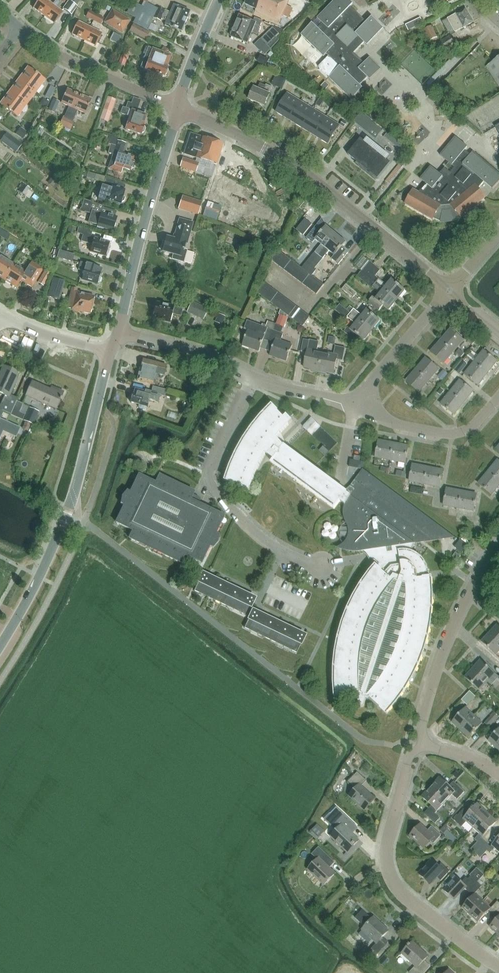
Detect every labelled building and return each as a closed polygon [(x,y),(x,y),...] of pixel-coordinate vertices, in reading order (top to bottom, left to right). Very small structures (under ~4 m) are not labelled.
[(52,5),(46,0),(39,0),(33,8),(44,16),(52,5)] [(65,8),(73,12),(81,0),(70,0),(65,8)] [(149,0),(141,0),(143,1),(140,6),(131,2),(126,13),(134,18),(132,23),(147,30),(152,18),(160,22),(161,19),(166,22),(165,24),(170,26),(170,27),(181,32),(190,12),(179,7),(178,7),(173,5),(170,13),(164,10),(164,11),(156,7),(156,8),(147,3),(149,0)] [(256,12),(279,23),(290,0),(247,0),(245,4),(257,9),(256,12)] [(372,17),(366,23),(364,20),(361,23),(353,15),(356,12),(351,7),(353,4),(349,0),(335,0),(317,19),(323,24),(318,29),(312,23),(301,35),(324,57),(327,54),(329,56),(318,68),(351,100),(363,88),(360,86),(367,78),(370,81),(381,69),(370,58),(362,66),(351,56),(364,43),(367,45),(384,28),(372,17)] [(55,24),(63,13),(52,5),(44,16),(55,24)] [(455,32),(474,22),(466,8),(442,22),(447,33),(448,32),(450,35),(455,32)] [(93,21),(97,14),(90,11),(86,17),(93,21)] [(121,32),(128,21),(112,11),(106,22),(121,32)] [(97,14),(93,21),(100,24),(103,18),(97,14)] [(259,29),(263,21),(255,18),(254,21),(240,16),(231,37),(248,44),(252,33),(256,35),(259,29)] [(406,25),(408,31),(423,24),(420,18),(406,25)] [(84,40),(90,28),(78,22),(72,34),(84,40)] [(149,33),(132,24),(128,31),(145,40),(149,33)] [(260,52),(261,51),(276,37),(282,30),(273,26),(253,45),(256,49),(260,52)] [(430,41),(437,38),(431,26),(424,30),(430,41)] [(96,46),(102,34),(90,28),(84,40),(96,46)] [(442,53),(456,45),(450,36),(437,45),(442,53)] [(279,40),(276,37),(261,51),(265,55),(279,40)] [(166,68),(171,56),(167,55),(169,51),(163,48),(162,53),(153,49),(148,48),(140,68),(150,72),(149,77),(156,79),(158,75),(164,77),(167,68),(166,68)] [(118,64),(124,66),(129,53),(123,51),(118,64)] [(266,66),(269,61),(261,57),(258,62),(266,66)] [(486,67),(498,86),(498,58),(486,67)] [(19,79),(36,93),(45,80),(28,67),(19,79)] [(274,86),(280,89),(285,80),(275,75),(271,85),(274,86)] [(27,105),(36,93),(19,79),(9,92),(27,105)] [(324,81),(320,86),(325,90),(329,85),(324,81)] [(272,87),(266,85),(266,86),(260,83),(258,89),(254,88),(249,100),(265,107),(270,95),(269,94),(272,87)] [(50,86),(46,94),(51,97),(56,89),(50,86)] [(73,108),(79,95),(67,89),(61,103),(68,106),(63,116),(58,125),(64,128),(72,108),(73,108)] [(27,105),(9,92),(0,104),(18,117),(27,105)] [(287,94),(275,112),(289,120),(301,102),(287,94)] [(86,114),(92,100),(79,95),(73,108),(72,108),(64,128),(69,130),(73,121),(72,121),(77,110),(86,114)] [(115,99),(106,96),(98,119),(107,122),(115,99)] [(40,104),(45,108),(49,102),(43,98),(40,104)] [(144,126),(147,116),(137,112),(141,101),(134,98),(132,104),(128,103),(126,108),(123,107),(121,113),(130,117),(126,129),(141,135),(144,126)] [(59,102),(52,99),(47,110),(54,113),(59,102)] [(301,102),(289,120),(302,128),(313,110),(301,102)] [(467,110),(459,103),(453,109),(461,116),(467,110)] [(313,110),(302,128),(315,136),(326,117),(313,110)] [(383,130),(360,112),(353,122),(367,134),(372,128),(380,134),(383,130)] [(326,117),(315,136),(328,144),(339,126),(326,117)] [(21,127),(16,134),(23,139),(28,132),(21,127)] [(6,133),(0,141),(0,142),(15,153),(21,145),(6,133)] [(403,146),(387,133),(384,137),(400,150),(403,146)] [(184,154),(196,158),(216,165),(223,144),(203,138),(203,137),(191,134),(184,154)] [(131,171),(132,170),(134,169),(135,165),(134,163),(134,162),(133,162),(134,158),(124,155),(128,142),(110,137),(108,144),(111,145),(108,153),(117,156),(113,171),(121,173),(123,168),(131,171)] [(498,182),(498,174),(473,152),(468,158),(463,154),(468,148),(455,137),(440,155),(455,168),(450,173),(447,171),(443,177),(431,167),(420,179),(426,184),(419,193),(413,190),(405,204),(433,220),(434,218),(441,221),(441,222),(445,222),(449,222),(453,221),(453,220),(459,215),(461,218),(486,198),(478,189),(484,182),(493,190),(498,182)] [(381,151),(379,154),(361,139),(348,155),(378,179),(391,163),(385,159),(387,156),(381,151)] [(408,150),(404,146),(397,155),(402,158),(408,150)] [(183,158),(180,167),(196,172),(199,163),(195,162),(183,158)] [(95,180),(104,183),(106,178),(88,172),(85,180),(94,182),(95,180)] [(48,183),(53,187),(57,182),(51,178),(48,183)] [(67,187),(76,190),(79,181),(70,178),(67,187)] [(24,185),(19,192),(25,195),(29,189),(24,185)] [(123,195),(124,190),(111,186),(111,188),(102,186),(98,199),(105,201),(105,199),(107,199),(107,200),(121,204),(122,203),(124,201),(125,199),(124,197),(124,195),(123,195)] [(198,215),(202,202),(182,196),(178,209),(198,215)] [(81,208),(81,211),(85,212),(91,214),(88,223),(97,225),(97,227),(103,229),(104,228),(113,231),(117,218),(115,217),(116,212),(103,207),(102,207),(103,205),(91,202),(84,200),(81,208)] [(206,208),(204,214),(216,219),(220,209),(215,207),(213,210),(206,208)] [(187,243),(193,223),(179,219),(175,235),(174,234),(173,239),(167,237),(162,251),(173,255),(172,259),(183,263),(186,251),(184,250),(185,249),(183,249),(185,243),(187,243)] [(305,219),(296,231),(302,236),(312,225),(305,219)] [(75,227),(69,226),(66,232),(73,234),(75,227)] [(315,253),(319,256),(336,234),(326,226),(321,232),(315,227),(306,238),(312,243),(315,240),(321,245),(315,253)] [(94,238),(90,237),(92,231),(78,227),(76,233),(82,235),(80,241),(92,244),(90,252),(106,256),(110,243),(101,240),(94,238)] [(342,248),(346,243),(336,234),(319,256),(314,262),(316,263),(319,263),(329,252),(335,256),(332,260),(338,265),(348,253),(342,248)] [(74,254),(58,250),(56,257),(71,262),(74,254)] [(275,263),(282,253),(277,250),(270,260),(275,263)] [(279,267),(287,257),(282,253),(275,263),(279,267)] [(13,264),(0,257),(0,277),(4,279),(13,264)] [(284,270),(291,260),(287,257),(279,267),(284,270)] [(288,274),(296,264),(291,260),(284,270),(288,274)] [(392,279),(386,286),(379,280),(379,279),(375,276),(381,270),(370,261),(362,271),(376,283),(397,301),(405,291),(392,279)] [(44,269),(32,262),(26,272),(13,264),(4,279),(17,287),(21,280),(32,287),(44,269)] [(100,273),(101,268),(81,262),(78,270),(84,272),(82,279),(98,284),(101,273),(100,273)] [(293,277),(301,267),(296,264),(288,274),(293,277)] [(298,280),(305,271),(301,267),(293,277),(298,280)] [(43,286),(52,272),(46,268),(37,283),(43,286)] [(302,284),(310,274),(305,271),(298,280),(302,284)] [(373,287),(376,283),(362,271),(357,277),(371,289),(373,287)] [(307,287),(314,278),(310,274),(302,284),(307,287)] [(59,300),(64,281),(54,278),(48,297),(59,300)] [(324,285),(314,278),(307,287),(316,295),(324,285)] [(262,296),(269,286),(264,282),(257,292),(262,296)] [(389,311),(397,301),(376,283),(373,287),(380,293),(375,299),(373,298),(368,303),(379,311),(383,306),(389,311)] [(356,293),(345,284),(341,289),(352,299),(356,293)] [(266,299),(274,289),(269,286),(262,296),(266,299)] [(90,314),(95,297),(81,293),(76,291),(77,289),(72,288),(67,307),(72,309),(72,310),(90,314)] [(271,303),(278,293),(274,289),(266,299),(271,303)] [(275,306),(283,296),(278,293),(271,303),(275,306)] [(279,310),(287,299),(283,296),(275,306),(279,309),(279,310)] [(287,299),(280,309),(280,310),(284,313),(292,303),(287,299)] [(207,309),(191,301),(185,312),(202,320),(207,309)] [(156,303),(153,317),(162,319),(161,320),(170,322),(172,314),(181,316),(182,309),(174,307),(174,306),(168,305),(167,306),(156,303)] [(292,303),(284,313),(289,316),(296,306),(292,303)] [(372,331),(346,310),(340,305),(335,310),(346,319),(347,317),(355,324),(350,330),(347,327),(343,332),(356,342),(359,337),(364,341),(372,331)] [(293,320),(301,310),(296,306),(289,316),(293,320)] [(354,310),(349,306),(346,310),(372,331),(380,321),(367,310),(362,316),(354,310)] [(298,323),(305,313),(301,310),(293,320),(298,323)] [(225,317),(218,313),(214,322),(221,325),(225,317)] [(298,323),(302,327),(310,317),(305,313),(298,323)] [(288,318),(279,315),(276,324),(285,327),(288,318)] [(275,324),(268,321),(265,328),(247,321),(244,329),(248,331),(242,346),(259,352),(264,339),(269,341),(273,330),(275,324)] [(454,352),(463,341),(450,329),(441,341),(454,352)] [(273,330),(269,341),(274,343),(270,356),(286,362),(293,345),(281,341),(283,334),(282,333),(273,330)] [(476,341),(468,334),(463,339),(471,346),(476,341)] [(490,344),(485,339),(481,344),(487,348),(490,344)] [(309,340),(308,341),(304,340),(301,352),(307,353),(304,368),(311,369),(311,371),(319,372),(323,352),(316,351),(318,342),(309,340)] [(444,363),(454,352),(441,341),(431,352),(444,363)] [(343,361),(345,348),(335,346),(334,355),(323,352),(319,372),(326,374),(326,372),(334,374),(337,359),(343,361)] [(459,349),(456,353),(461,358),(465,354),(459,349)] [(487,373),(497,362),(484,351),(474,363),(487,373)] [(429,381),(439,369),(426,358),(416,370),(429,381)] [(164,376),(166,365),(143,359),(140,369),(137,381),(155,385),(157,374),(164,376)] [(462,361),(455,371),(460,375),(465,368),(467,365),(462,361)] [(478,385),(487,373),(474,363),(465,374),(478,385)] [(5,395),(0,406),(0,410),(10,415),(16,401),(17,399),(10,396),(15,385),(13,384),(19,373),(4,366),(0,373),(0,393),(5,395)] [(419,392),(429,381),(416,370),(406,381),(419,392)] [(448,375),(443,371),(438,377),(443,381),(448,375)] [(464,403),(473,391),(460,380),(450,392),(464,403)] [(32,381),(26,396),(56,409),(64,392),(51,386),(50,389),(32,381)] [(149,400),(158,403),(160,395),(164,396),(166,390),(153,387),(154,387),(152,393),(145,391),(145,392),(135,389),(134,394),(133,394),(132,394),(129,396),(128,400),(130,403),(138,405),(137,407),(138,409),(143,410),(145,409),(146,407),(147,407),(149,400)] [(454,415),(464,403),(450,392),(441,404),(454,415)] [(16,401),(10,415),(22,420),(28,407),(22,404),(16,401)] [(188,402),(186,408),(192,410),(195,404),(188,402)] [(346,493),(344,491),(284,447),(277,438),(281,433),(289,424),(289,425),(293,421),(287,415),(284,418),(272,406),(262,416),(258,421),(252,428),(244,440),(241,445),(237,453),(231,466),(226,481),(242,486),(241,490),(249,492),(251,488),(250,488),(254,476),(260,465),(266,454),(274,460),(272,463),(334,509),(340,501),(346,493)] [(39,411),(29,407),(23,420),(33,425),(39,411)] [(1,429),(17,436),(20,428),(0,419),(4,412),(0,410),(0,430),(1,429)] [(22,428),(28,431),(31,425),(25,422),(22,428)] [(390,460),(393,444),(379,441),(375,458),(390,460)] [(405,463),(408,446),(393,444),(390,460),(405,463)] [(323,446),(319,451),(325,456),(329,452),(323,446)] [(350,459),(348,467),(361,469),(363,461),(359,461),(354,460),(350,459)] [(498,460),(488,472),(498,481),(498,462),(498,460)] [(424,484),(427,468),(413,465),(409,482),(424,484)] [(427,468),(424,484),(439,487),(442,470),(427,468)] [(370,550),(415,544),(455,538),(455,537),(363,469),(350,486),(344,491),(346,493),(340,501),(345,505),(344,507),(344,508),(343,510),(343,511),(343,513),(343,514),(344,516),(344,517),(344,519),(345,521),(346,523),(347,525),(349,532),(348,539),(344,544),(342,542),(343,544),(345,546),(347,547),(349,548),(350,549),(351,550),(354,551),(355,551),(358,551),(359,551),(360,551),(362,551),(363,551),(370,550)] [(498,486),(498,481),(488,472),(478,484),(492,495),(498,486)] [(131,530),(150,489),(154,482),(139,475),(131,492),(127,490),(122,496),(120,504),(124,506),(116,523),(131,530)] [(206,516),(190,549),(186,556),(201,563),(209,546),(213,548),(218,542),(220,535),(216,533),(224,516),(209,509),(206,516),(195,510),(196,508),(199,509),(201,501),(201,500),(200,500),(200,499),(200,498),(199,497),(198,497),(193,494),(194,492),(159,475),(152,490),(206,516)] [(411,487),(410,493),(422,495),(423,489),(411,487)] [(458,508),(462,492),(447,489),(444,506),(458,508)] [(473,511),(476,494),(462,492),(458,508),(473,511)] [(433,504),(435,496),(425,493),(423,502),(433,504)] [(136,524),(129,539),(180,563),(188,548),(136,524)] [(420,556),(418,554),(417,554),(415,553),(414,552),(412,551),(415,544),(370,550),(373,560),(377,564),(370,573),(362,584),(355,596),(354,598),(348,610),(343,623),(342,625),(339,638),(336,652),(336,653),(334,667),(334,681),(334,683),(335,697),(358,694),(357,689),(356,690),(355,673),(357,673),(357,664),(356,664),(358,648),(359,648),(362,639),(360,638),(365,623),(367,623),(370,615),(369,614),(377,600),(378,600),(383,593),(382,592),(394,576),(400,578),(399,583),(403,585),(405,580),(409,581),(410,585),(411,585),(412,602),(410,601),(410,610),(411,611),(409,627),(407,627),(405,636),(407,636),(401,652),(400,651),(396,660),(398,661),(390,675),(389,674),(384,682),(385,683),(375,696),(374,695),(370,699),(387,714),(396,703),(397,702),(400,698),(405,691),(410,683),(412,679),(415,673),(419,665),(424,652),(424,650),(426,645),(428,637),(431,623),(431,621),(432,607),(433,593),(433,592),(431,578),(428,578),(427,572),(429,572),(428,571),(428,569),(428,568),(427,566),(427,565),(426,563),(425,562),(424,560),(423,559),(422,558),(420,556)] [(457,560),(461,556),(456,552),(453,557),(457,560)] [(208,597),(217,577),(213,575),(211,577),(203,573),(194,591),(208,597)] [(221,603),(229,586),(221,582),(222,579),(217,577),(208,597),(221,603)] [(234,609),(243,589),(239,587),(238,588),(237,589),(229,586),(221,603),(234,609)] [(234,609),(247,616),(255,598),(247,594),(247,592),(248,591),(243,589),(234,609)] [(258,634),(267,614),(263,612),(262,612),(261,614),(253,610),(244,628),(258,634)] [(271,640),(279,623),(271,619),(271,617),(272,616),(267,614),(258,634),(271,640)] [(284,646),(293,626),(289,624),(288,625),(287,627),(279,623),(271,640),(284,646)] [(497,625),(489,633),(498,642),(498,626),(497,625)] [(284,646),(297,653),(305,635),(297,631),(297,629),(298,629),(293,626),(284,646)] [(498,652),(498,642),(489,633),(481,642),(496,655),(498,652)] [(497,678),(498,676),(480,660),(473,669),(487,682),(488,682),(492,685),(498,678),(497,678)] [(479,691),(487,682),(473,669),(465,677),(479,691)] [(475,697),(469,691),(460,700),(467,706),(475,697)] [(460,730),(474,715),(465,707),(452,722),(460,730)] [(498,717),(493,712),(483,723),(488,727),(498,717)] [(469,738),(482,723),(474,715),(460,730),(469,738)] [(498,746),(498,729),(488,741),(496,748),(498,746)] [(364,810),(375,799),(362,786),(367,781),(357,772),(348,782),(356,789),(349,796),(364,810)] [(457,800),(465,792),(454,782),(449,786),(439,777),(430,787),(446,802),(452,795),(457,800)] [(435,814),(446,802),(430,787),(421,796),(432,806),(424,814),(435,824),(440,819),(435,814)] [(473,828),(487,812),(478,803),(468,813),(464,809),(454,820),(461,827),(466,822),(473,828)] [(337,807),(327,817),(337,826),(333,830),(335,832),(330,837),(347,853),(347,852),(346,851),(352,845),(354,846),(359,840),(351,833),(357,827),(337,807)] [(476,854),(486,843),(481,838),(497,821),(487,812),(473,828),(479,834),(474,839),(477,842),(471,849),(476,854)] [(433,844),(441,835),(431,827),(427,831),(420,824),(410,835),(424,848),(430,841),(433,844)] [(448,829),(445,825),(440,831),(443,834),(448,829)] [(320,835),(313,828),(308,833),(316,840),(320,835)] [(448,830),(444,834),(446,835),(445,836),(453,843),(457,839),(448,830)] [(490,847),(486,843),(476,854),(480,858),(487,851),(490,853),(495,848),(498,852),(498,838),(490,847)] [(324,885),(335,873),(327,866),(333,860),(319,847),(312,854),(318,860),(308,870),(324,885)] [(441,881),(450,871),(441,863),(437,868),(430,862),(419,874),(430,884),(436,877),(441,881)] [(469,892),(478,882),(471,876),(468,879),(466,877),(462,882),(457,877),(444,891),(454,900),(465,888),(469,892)] [(470,915),(483,901),(475,894),(482,886),(478,882),(469,892),(473,896),(462,907),(470,915)] [(498,901),(491,908),(483,901),(470,915),(478,922),(489,911),(493,915),(496,911),(498,908),(498,902),(498,901)] [(383,937),(390,931),(374,916),(372,918),(363,910),(355,918),(364,926),(361,930),(376,944),(367,954),(373,960),(389,942),(383,937)] [(498,932),(498,916),(489,927),(497,934),(498,932)] [(431,967),(424,961),(428,956),(413,942),(402,954),(415,966),(409,972),(425,972),(431,967)]
